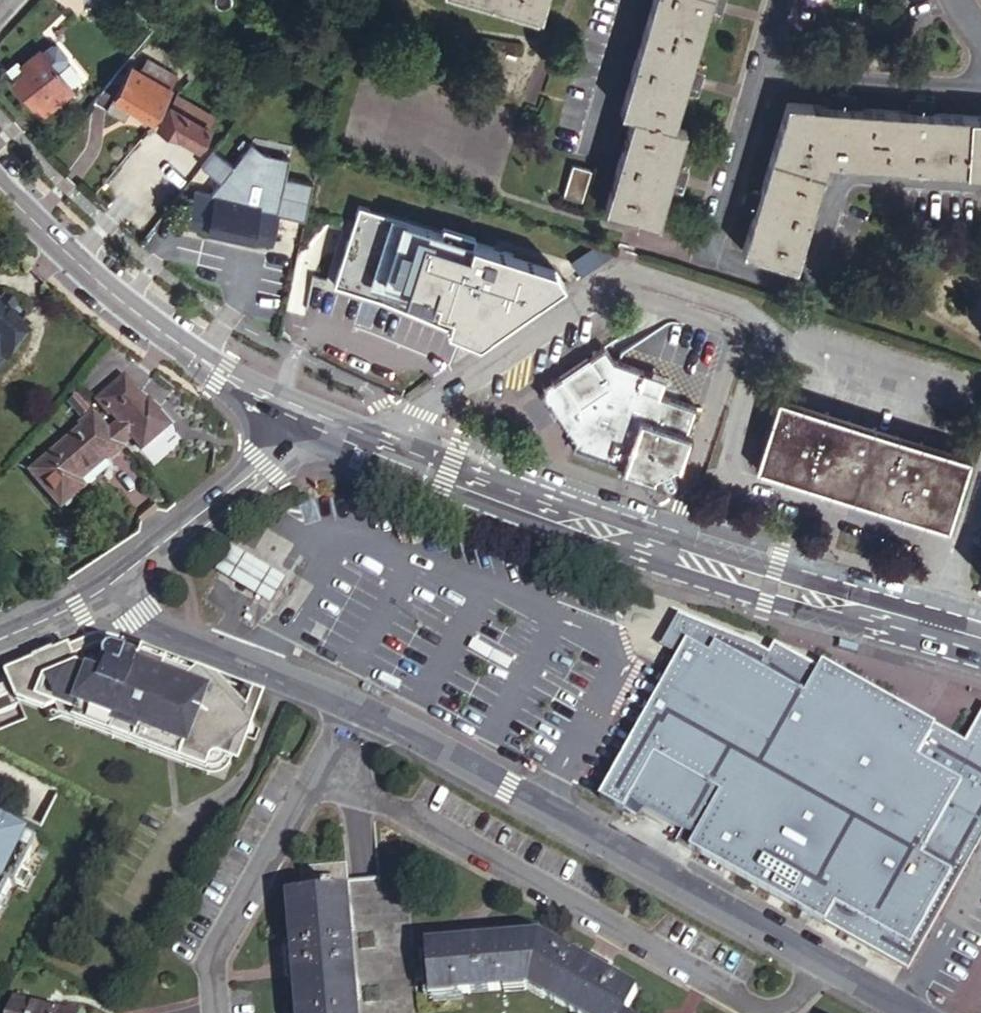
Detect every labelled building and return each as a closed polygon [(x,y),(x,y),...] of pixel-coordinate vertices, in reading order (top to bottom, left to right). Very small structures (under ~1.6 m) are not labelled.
[(540,11),(543,0),(502,0),(540,11)] [(618,111),(629,114),(601,208),(654,224),(670,172),(682,130),(672,126),(687,74),(709,1),(710,0),(651,0),(618,111)] [(39,53),(57,73),(66,65),(66,57),(55,45),(48,44),(39,53)] [(64,79),(57,73),(39,53),(38,51),(20,67),(17,69),(21,74),(12,82),(11,83),(33,107),(64,79)] [(148,55),(140,68),(171,89),(179,76),(148,55)] [(17,69),(20,67),(15,61),(3,72),(12,82),(21,74),(17,69)] [(186,82),(197,68),(190,61),(181,74),(183,76),(181,79),(186,82)] [(119,85),(105,106),(120,117),(129,105),(146,115),(152,119),(171,89),(140,68),(133,64),(119,85)] [(108,78),(91,99),(105,106),(119,85),(108,78)] [(72,89),(64,79),(33,107),(40,116),(72,89)] [(214,117),(179,96),(174,104),(171,104),(158,126),(175,137),(177,133),(199,146),(209,129),(208,128),(214,117)] [(932,110),(852,104),(782,99),(753,194),(737,248),(790,264),(822,158),(980,169),(980,114),(932,110)] [(129,105),(120,117),(138,129),(146,115),(129,105)] [(255,139),(215,196),(257,205),(276,209),(291,146),(255,139)] [(577,200),(587,169),(570,163),(560,195),(577,200)] [(189,226),(208,229),(215,196),(205,193),(197,191),(189,226)] [(250,239),(257,205),(215,196),(208,229),(250,239)] [(360,202),(336,283),(477,336),(566,275),(557,261),(360,202)] [(276,209),(257,205),(250,239),(269,243),(276,209)] [(594,245),(573,260),(582,272),(603,258),(594,245)] [(25,330),(0,311),(0,366),(5,359),(7,360),(19,346),(18,343),(23,336),(22,335),(25,330)] [(636,380),(642,364),(613,353),(604,341),(586,352),(585,349),(557,366),(559,369),(542,381),(541,392),(565,429),(572,439),(570,446),(619,464),(618,467),(652,479),(655,473),(656,472),(657,473),(664,479),(666,480),(668,481),(670,480),(672,478),(674,475),(674,474),(670,465),(672,462),(679,465),(691,430),(685,428),(695,402),(657,388),(636,380)] [(663,372),(642,364),(636,380),(657,388),(663,372)] [(120,426),(112,433),(122,446),(129,439),(144,455),(171,431),(154,412),(151,414),(136,398),(138,396),(125,382),(98,407),(110,419),(112,417),(120,426)] [(770,414),(962,473),(966,459),(775,401),(770,414)] [(67,428),(82,415),(73,404),(57,417),(67,428)] [(947,526),(962,473),(770,414),(755,468),(780,475),(810,484),(891,509),(925,520),(947,526)] [(122,446),(112,433),(108,437),(89,417),(78,428),(80,431),(31,476),(60,508),(76,494),(73,489),(105,460),(109,464),(121,452),(118,449),(122,446)] [(275,605),(290,581),(260,562),(235,548),(220,573),(244,588),(275,605)] [(235,634),(241,626),(232,620),(226,629),(235,634)] [(791,669),(768,657),(753,649),(679,620),(675,629),(669,639),(684,647),(630,746),(600,801),(625,815),(632,803),(684,832),(677,844),(840,933),(838,939),(846,943),(849,938),(902,967),(980,820),(980,792),(906,751),(919,727),(818,671),(796,660),(791,669)] [(108,653),(110,652),(113,651),(116,652),(196,680),(202,674),(98,636),(71,648),(74,657),(81,672),(107,682),(112,668),(106,664),(105,661),(106,657),(108,653)] [(791,669),(796,660),(774,647),(772,651),(768,657),(791,669)] [(71,648),(36,662),(40,672),(74,657),(71,648)] [(246,721),(202,674),(196,680),(116,652),(113,651),(110,652),(108,653),(106,657),(105,661),(106,664),(112,668),(107,682),(81,672),(74,657),(40,672),(11,683),(15,693),(23,696),(30,698),(58,709),(80,716),(85,703),(97,708),(102,695),(113,700),(108,712),(121,716),(116,730),(154,743),(158,739),(165,748),(216,766),(219,757),(223,759),(237,745),(254,730),(246,721)] [(36,662),(7,674),(11,683),(40,672),(36,662)] [(818,671),(919,727),(971,755),(972,753),(980,736),(980,714),(963,746),(820,667),(818,671)] [(249,714),(219,680),(202,674),(246,721),(249,714)] [(9,688),(0,691),(0,700),(12,695),(9,688)] [(80,716),(116,730),(121,716),(108,712),(113,700),(102,695),(97,708),(85,703),(80,716)] [(30,698),(23,696),(18,699),(20,704),(27,707),(30,698)] [(27,707),(48,715),(58,709),(30,698),(27,707)] [(232,762),(237,745),(223,759),(219,757),(216,766),(165,748),(158,739),(154,743),(116,730),(80,716),(58,709),(48,715),(168,759),(212,775),(217,774),(222,773),(226,770),(230,766),(232,762)] [(972,753),(971,755),(919,727),(906,751),(980,792),(980,736),(972,753)] [(17,868),(22,870),(34,837),(9,821),(9,814),(0,810),(0,910),(17,868)] [(902,967),(906,970),(910,972),(980,838),(980,820),(902,967)] [(351,896),(384,894),(382,878),(350,881),(349,865),(302,869),(305,899),(293,901),(298,967),(299,973),(299,978),(300,1012),(361,1012),(351,896)] [(530,994),(544,932),(491,936),(490,928),(477,929),(463,930),(464,938),(431,941),(435,1000),(462,998),(530,994)] [(544,932),(530,994),(564,1012),(629,1012),(642,986),(612,971),(615,964),(604,959),(593,953),(590,958),(544,932)] [(83,1012),(46,1003),(17,996),(13,1012),(82,1012),(83,1012)]
